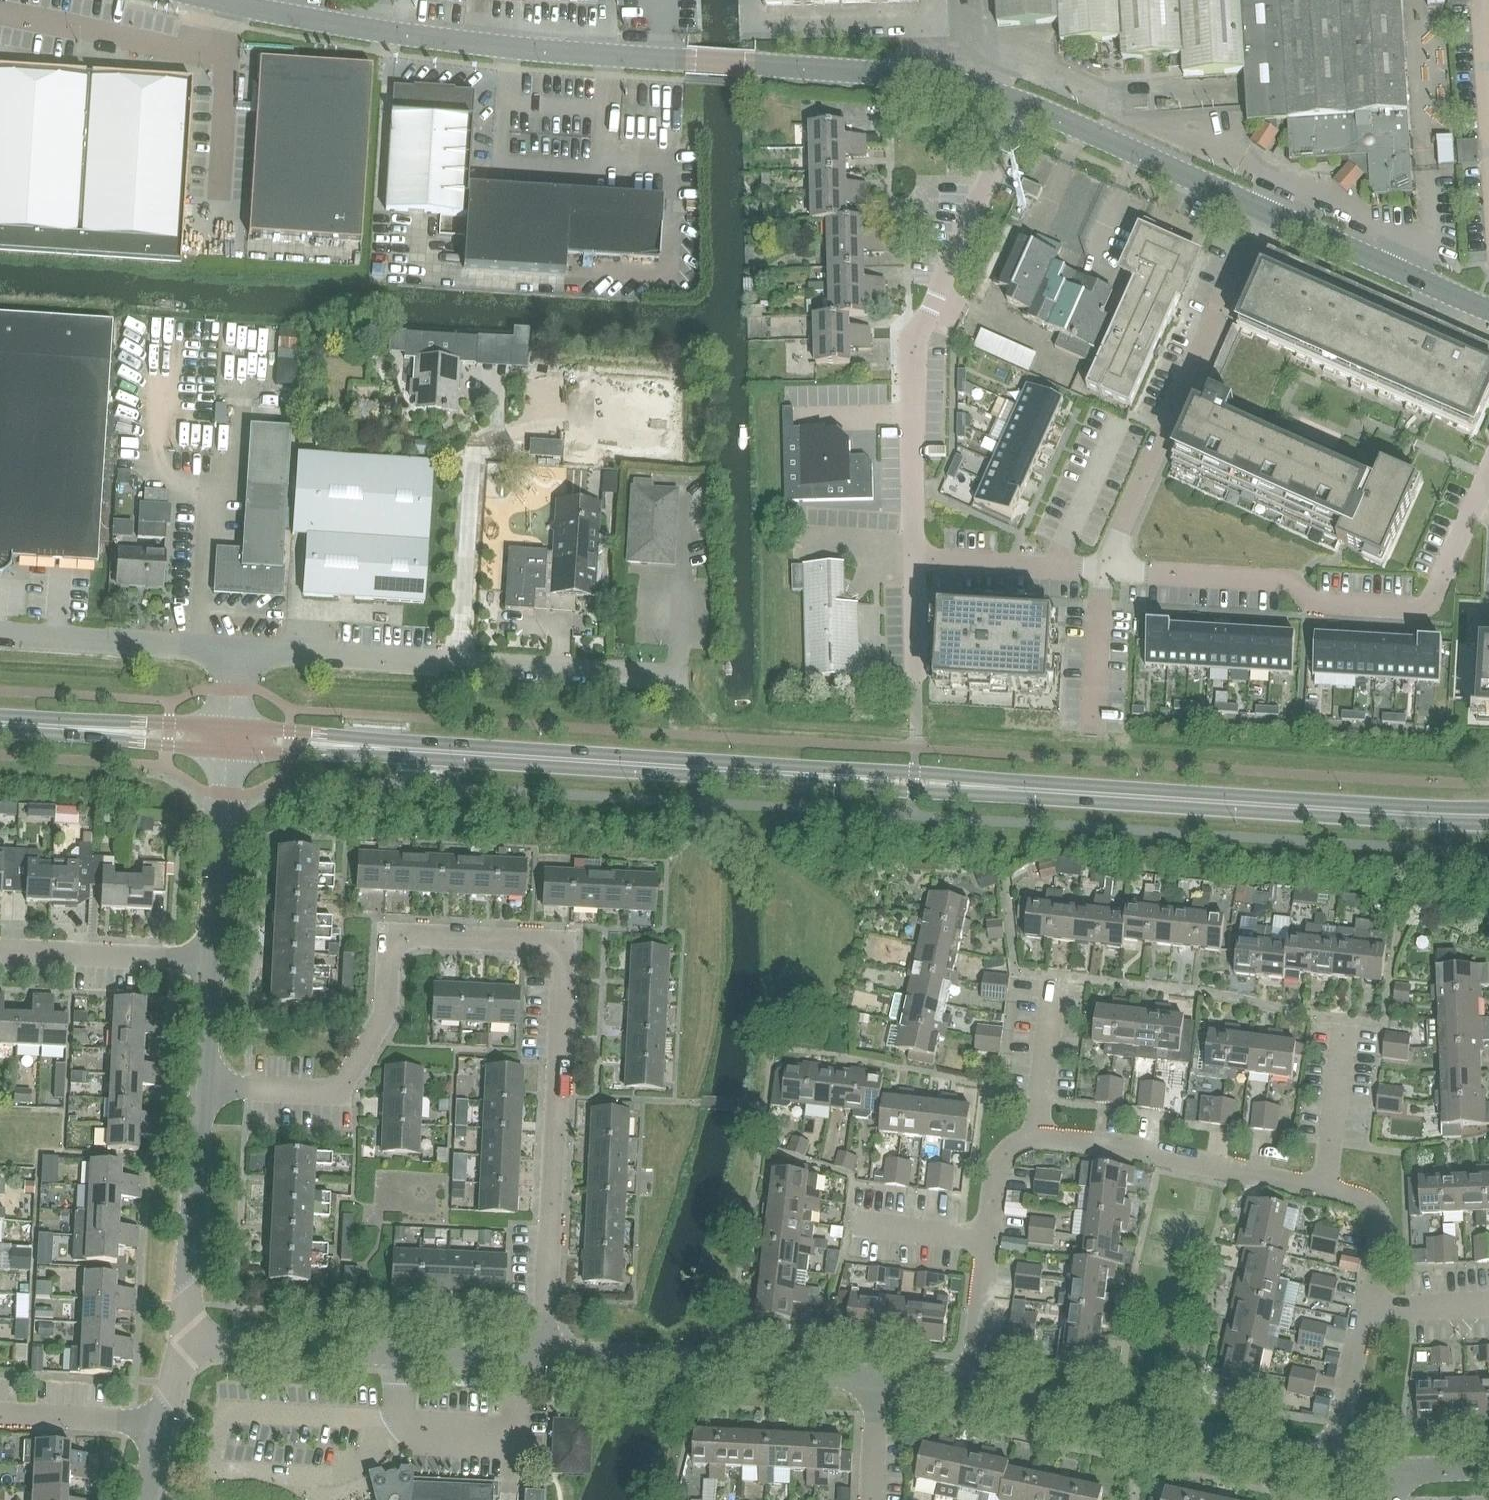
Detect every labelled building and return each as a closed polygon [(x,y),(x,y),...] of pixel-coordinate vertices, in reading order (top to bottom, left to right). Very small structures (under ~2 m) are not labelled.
[(1059,0),(997,0),(998,27),(1060,22),(1061,22),(1059,0)] [(1061,22),(1060,22),(1062,43),(1121,39),(1123,59),(1183,56),(1184,76),(1245,72),(1248,123),(1288,121),(1291,161),(1353,157),(1353,160),(1366,171),(1369,171),(1371,196),(1413,193),(1401,0),(1059,0),(1061,22)] [(372,67),(260,60),(249,234),(362,242),(372,67)] [(181,262),(183,241),(193,80),(0,68),(0,250),(181,262)] [(473,120),(475,91),(393,86),(392,115),(386,211),(466,216),(469,177),(472,120),(473,120)] [(844,124),(811,125),(811,144),(812,150),(865,148),(865,137),(844,138),(844,124)] [(1437,162),(1454,162),(1453,141),(1437,141),(1437,162)] [(865,148),(812,150),(812,156),(813,173),(846,172),(845,159),(866,158),(865,148)] [(846,172),(813,173),(813,193),(813,198),(867,196),(866,185),(846,186),(846,172)] [(565,274),(566,253),(659,259),(663,199),(482,188),(482,187),(485,184),(483,183),(481,186),(470,178),(473,175),(472,174),(469,177),(466,216),(463,267),(565,274)] [(1043,189),(1024,180),(1019,191),(1038,200),(1043,189)] [(813,198),(813,203),(814,222),(829,221),(847,220),(847,207),(867,206),(867,196),(813,198)] [(847,220),(829,221),(830,239),(830,244),(883,243),(883,232),(863,233),(863,219),(847,220)] [(1103,353),(1087,388),(1131,407),(1198,257),(1142,231),(1124,271),(1137,277),(1117,320),(1114,319),(1104,315),(1105,312),(1102,311),(1112,289),(1054,264),(1062,246),(1036,235),(1032,244),(1020,239),(1006,271),(999,268),(992,283),(1008,290),(1010,293),(1006,302),(1025,310),(1022,316),(1060,334),(1054,347),(1084,361),(1090,347),(1103,353)] [(883,243),(830,244),(830,250),(831,268),(865,267),(865,254),(884,253),(883,243)] [(1241,331),(1291,353),(1434,417),(1472,434),(1488,396),(1488,354),(1273,259),(1241,331)] [(865,267),(831,268),(832,287),(832,292),(885,290),(884,279),(866,280),(865,267)] [(885,290),(832,292),(832,297),(833,315),(833,317),(850,316),(867,315),(866,302),(885,301),(885,290)] [(4,574),(11,567),(12,557),(98,562),(99,547),(113,321),(0,314),(0,574),(4,574)] [(833,315),(816,316),(817,335),(817,339),(871,338),(870,327),(850,328),(850,316),(833,317),(833,315)] [(202,348),(216,349),(218,323),(203,322),(202,348)] [(974,347),(1030,371),(1038,352),(982,328),(974,347)] [(1197,411),(1172,467),(1384,561),(1420,481),(1409,476),(1408,476),(1382,464),(1372,487),(1226,421),(1228,415),(1229,416),(1234,405),(1263,417),(1291,353),(1241,331),(1213,394),(1207,391),(1198,411),(1197,410),(1197,411)] [(236,333),(228,344),(227,343),(220,352),(237,364),(252,344),(236,333)] [(418,408),(442,410),(442,411),(454,411),(455,389),(456,381),(458,381),(459,363),(476,364),(478,338),(406,334),(404,358),(417,359),(416,381),(411,381),(410,397),(419,397),(418,408)] [(871,338),(817,339),(817,345),(818,364),(851,363),(850,349),(871,348),(871,338)] [(801,367),(801,353),(784,353),(784,367),(801,367)] [(298,390),(299,360),(276,359),(275,390),(298,390)] [(215,381),(230,390),(241,371),(226,362),(215,381)] [(958,382),(966,383),(967,371),(959,371),(958,382)] [(676,379),(596,374),(591,454),(671,459),(676,379)] [(966,394),(966,383),(958,382),(958,394),(966,394)] [(1027,385),(1018,406),(1055,422),(1064,402),(1027,385)] [(1055,422),(1018,406),(1009,424),(1046,441),(1055,422)] [(958,427),(966,427),(966,415),(958,415),(958,427)] [(1038,460),(1046,441),(1009,424),(1001,443),(1038,460)] [(282,570),(291,428),(250,426),(242,554),(220,552),(218,590),(279,594),(281,570),(282,570)] [(825,427),(784,428),(786,502),(874,500),(873,465),(863,456),(851,456),(850,445),(839,430),(825,430),(825,427)] [(965,439),(966,427),(958,427),(957,439),(965,439)] [(1030,478),(1038,460),(1001,443),(992,461),(1030,478)] [(298,455),(298,469),(293,535),(308,536),(304,595),(423,603),(433,464),(298,455)] [(957,455),(952,466),(960,469),(964,458),(957,455)] [(1021,497),(1030,478),(992,461),(984,480),(1021,497)] [(952,466),(948,477),(955,480),(960,469),(952,466)] [(586,496),(601,497),(602,475),(587,473),(586,496)] [(1012,518),(1021,497),(984,480),(975,501),(1012,518)] [(628,562),(641,562),(641,560),(672,562),(677,493),(652,492),(653,482),(633,481),(628,562)] [(505,609),(534,610),(534,602),(553,604),(554,592),(575,593),(575,596),(584,597),(584,594),(593,594),(593,584),(597,584),(601,580),(602,568),(598,563),(595,563),(595,555),(598,555),(603,551),(603,539),(600,535),(596,534),(598,506),(589,506),(590,503),(581,502),(581,505),(558,504),(555,553),(547,552),(547,551),(509,549),(505,609)] [(138,538),(166,539),(167,524),(139,523),(138,538)] [(117,584),(163,587),(165,553),(119,550),(117,584)] [(805,565),(808,677),(859,675),(857,604),(852,604),(852,600),(847,594),(845,594),(844,564),(805,565)] [(942,600),(937,688),(1050,694),(1055,606),(1021,604),(1020,609),(1016,609),(1016,608),(1015,607),(1015,606),(1014,605),(1013,605),(1012,605),(1001,604),(1000,604),(999,604),(998,605),(997,605),(997,606),(996,607),(996,608),(976,606),(976,602),(942,600)] [(1169,667),(1171,626),(1148,625),(1146,666),(1169,667)] [(1189,668),(1191,628),(1171,626),(1169,667),(1189,668)] [(1209,669),(1212,629),(1191,628),(1189,668),(1209,669)] [(1230,671),(1232,630),(1212,629),(1209,669),(1230,671)] [(1250,672),(1252,631),(1232,630),(1230,671),(1250,672)] [(1270,673),(1273,632),(1252,631),(1250,672),(1270,673)] [(1293,674),(1296,634),(1273,632),(1270,673),(1293,674)] [(1336,677),(1338,636),(1316,635),(1313,676),(1336,677)] [(1356,678),(1359,637),(1338,636),(1336,677),(1356,678)] [(1377,679),(1379,639),(1359,637),(1356,678),(1377,679)] [(1397,681),(1399,640),(1379,639),(1377,679),(1397,681)] [(1417,682),(1420,641),(1399,640),(1397,681),(1417,682)] [(1440,683),(1443,642),(1420,641),(1417,682),(1440,683)] [(1477,719),(1488,720),(1488,642),(1481,641),(1477,719)] [(1175,702),(1175,710),(1186,711),(1187,703),(1175,702)] [(1187,703),(1186,711),(1198,711),(1199,703),(1187,703)] [(1227,713),(1228,705),(1216,704),(1215,712),(1227,713)] [(1239,706),(1228,705),(1227,713),(1239,714),(1239,706)] [(1145,716),(1145,708),(1133,707),(1133,715),(1145,716)] [(1268,715),(1268,707),(1257,707),(1256,715),(1268,715)] [(1280,708),(1268,707),(1268,715),(1280,716),(1280,708)] [(1317,718),(1317,710),(1305,710),(1305,718),(1317,718)] [(1354,721),(1354,713),(1343,712),(1342,720),(1354,721)] [(1366,713),(1354,713),(1354,721),(1365,721),(1366,713)] [(1394,723),(1395,715),(1383,714),(1383,722),(1394,723)] [(1407,716),(1395,715),(1394,723),(1406,724),(1407,716)] [(1436,725),(1435,733),(1447,734),(1448,726),(1436,725)] [(17,805),(8,804),(7,816),(16,817),(17,805)] [(54,819),(55,806),(43,806),(43,818),(54,819)] [(53,873),(51,904),(53,908),(66,909),(66,905),(76,905),(77,901),(88,902),(89,888),(91,860),(92,845),(79,845),(78,859),(68,858),(68,862),(53,861),(53,863),(53,873)] [(279,876),(334,879),(335,867),(317,866),(318,851),(281,849),(279,876)] [(1,897),(1,893),(13,894),(16,851),(0,850),(0,897),(1,897)] [(16,851),(13,894),(25,895),(25,903),(51,904),(53,873),(53,863),(39,862),(39,852),(16,851)] [(358,889),(386,890),(387,855),(360,854),(358,889)] [(386,890),(413,892),(415,856),(387,855),(386,890)] [(413,892),(441,893),(443,858),(415,856),(413,892)] [(441,893),(469,894),(471,859),(443,858),(441,893)] [(469,894),(497,896),(498,860),(471,859),(469,894)] [(91,860),(89,888),(101,889),(100,910),(125,912),(127,880),(112,879),(113,861),(91,860)] [(498,860),(497,896),(524,897),(526,862),(498,860)] [(127,880),(125,912),(151,913),(152,895),(165,895),(166,867),(142,866),(141,880),(127,880)] [(544,905),(571,907),(573,872),(546,870),(544,905)] [(571,907),(599,908),(601,873),(573,872),(571,907)] [(599,908),(627,909),(629,875),(601,873),(599,908)] [(629,875),(627,909),(655,911),(657,876),(629,875)] [(334,879),(279,876),(278,901),(315,904),(316,890),(334,891),(334,879)] [(949,917),(966,921),(971,902),(953,897),(954,893),(951,888),(943,886),(939,889),(938,895),(933,893),(929,912),(925,911),(922,925),(925,926),(926,925),(946,931),(949,917)] [(1026,938),(1050,941),(1056,891),(1047,890),(1046,904),(1031,902),(1032,900),(1021,899),(1019,918),(1028,920),(1026,938)] [(1050,941),(1075,943),(1079,908),(1061,906),(1063,892),(1056,891),(1050,941)] [(1148,944),(1154,894),(1145,893),(1143,907),(1127,905),(1126,913),(1127,913),(1124,941),(1148,944)] [(1162,895),(1154,894),(1148,944),(1172,946),(1177,911),(1160,909),(1162,895)] [(1099,946),(1105,897),(1096,896),(1094,910),(1079,908),(1075,943),(1099,946)] [(1105,897),(1099,946),(1123,949),(1124,941),(1127,913),(1126,913),(1110,911),(1112,897),(1105,897)] [(1172,946),(1196,949),(1202,900),(1193,899),(1192,913),(1177,911),(1172,946)] [(1208,915),(1210,901),(1202,900),(1196,949),(1221,952),(1225,917),(1208,915)] [(315,904),(278,901),(276,927),(331,930),(332,919),(314,918),(315,904)] [(925,926),(921,945),(960,953),(964,934),(969,935),(972,922),(966,921),(949,917),(946,931),(926,925),(925,926)] [(1339,929),(1338,942),(1334,978),(1358,981),(1365,921),(1357,920),(1356,931),(1339,929)] [(989,932),(1005,929),(1004,921),(988,922),(989,932)] [(1365,921),(1358,981),(1382,983),(1388,935),(1371,933),(1373,922),(1365,921)] [(1301,974),(1309,975),(1315,925),(1307,924),(1306,938),(1289,936),(1284,980),(1300,981),(1301,974)] [(1323,926),(1315,925),(1309,975),(1334,978),(1338,942),(1339,929),(1323,927),(1323,926)] [(1240,930),(1239,939),(1235,974),(1260,977),(1265,927),(1258,926),(1257,932),(1240,930)] [(331,930),(276,927),(275,952),(312,955),(313,940),(331,941),(331,930)] [(1260,977),(1284,980),(1289,936),(1288,936),(1289,930),(1265,927),(1260,977)] [(1006,938),(1005,929),(989,932),(990,940),(1006,938)] [(937,968),(956,972),(956,971),(960,953),(921,945),(917,963),(913,963),(910,977),(914,978),(914,977),(934,982),(937,968)] [(633,948),(632,976),(667,978),(668,950),(633,948)] [(1482,986),(1482,987),(1488,987),(1488,966),(1458,967),(1458,951),(1439,951),(1440,968),(1438,968),(1439,987),(1435,987),(1435,1002),(1440,1002),(1440,1001),(1457,1001),(1456,987),(1478,987),(1478,986),(1482,986)] [(312,955),(275,952),(273,978),(328,981),(329,970),(311,969),(312,955)] [(354,954),(344,954),(343,963),(353,963),(354,954)] [(343,963),(342,971),(353,972),(353,963),(343,963)] [(962,973),(956,971),(956,972),(937,968),(934,982),(914,977),(914,978),(910,996),(949,1005),(953,986),(958,987),(962,973)] [(353,972),(342,971),(342,980),(352,981),(353,972)] [(986,973),(984,987),(1010,989),(1011,976),(986,973)] [(632,976),(630,1003),(665,1005),(667,978),(632,976)] [(328,981),(273,978),(272,1004),(309,1006),(310,991),(327,992),(328,981)] [(352,981),(342,980),(341,989),(352,990),(352,981)] [(1393,994),(1410,996),(1411,985),(1394,983),(1393,994)] [(432,1020),(460,1022),(462,986),(434,985),(432,1020)] [(460,1022),(488,1023),(490,988),(462,986),(460,1022)] [(1440,1001),(1440,1002),(1440,1021),(1479,1019),(1479,1001),(1482,1000),(1482,987),(1482,986),(1478,986),(1478,987),(1456,987),(1457,1001),(1440,1001)] [(1008,1003),(1008,1001),(1010,989),(984,987),(983,1000),(1008,1003)] [(490,988),(488,1023),(516,1025),(518,989),(490,988)] [(352,990),(341,989),(341,998),(351,999),(352,990)] [(899,1028),(903,1029),(903,1028),(923,1034),(926,1020),(944,1024),(944,1023),(950,1024),(952,1016),(946,1014),(949,1005),(910,996),(898,994),(892,1019),(901,1021),(899,1028)] [(1410,996),(1393,994),(1392,1002),(1410,1004),(1410,996)] [(16,1048),(17,1017),(3,1017),(4,996),(0,995),(0,1047),(16,1048)] [(31,1018),(17,1017),(16,1048),(41,1049),(43,997),(32,997),(31,1018)] [(53,998),(43,997),(41,1049),(66,1050),(67,1020),(52,1019),(53,998)] [(340,1007),(351,1008),(351,999),(341,998),(340,1007)] [(115,1001),(114,1026),(165,1029),(165,1018),(144,1017),(145,1003),(115,1001)] [(1098,1009),(1094,1045),(1105,1046),(1104,1055),(1116,1057),(1117,1048),(1122,1002),(1114,1001),(1113,1010),(1098,1009)] [(1117,1048),(1116,1057),(1124,1057),(1137,1059),(1138,1050),(1142,1014),(1128,1013),(1129,1003),(1122,1002),(1117,1048)] [(630,1003),(629,1031),(664,1033),(665,1005),(630,1003)] [(1138,1050),(1137,1059),(1159,1061),(1159,1060),(1165,1007),(1158,1006),(1157,1016),(1142,1014),(1138,1050)] [(1165,1007),(1159,1060),(1191,1063),(1195,1025),(1185,1023),(1186,1020),(1171,1018),(1172,1008),(1165,1007)] [(1437,1055),(1442,1054),(1459,1053),(1458,1039),(1480,1039),(1480,1038),(1484,1038),(1484,1043),(1488,1043),(1488,1019),(1479,1019),(1440,1021),(1441,1041),(1437,1041),(1437,1055)] [(950,1024),(944,1023),(944,1024),(926,1020),(923,1034),(903,1028),(903,1029),(899,1028),(893,1026),(888,1047),(911,1052),(910,1059),(935,1065),(941,1037),(947,1039),(950,1024)] [(114,1026),(113,1051),(143,1052),(144,1038),(164,1039),(165,1029),(114,1026)] [(1002,1041),(1004,1030),(1004,1029),(980,1026),(978,1039),(1002,1041)] [(1229,1080),(1235,1028),(1227,1027),(1226,1036),(1211,1034),(1210,1049),(1201,1048),(1196,1051),(1194,1072),(1197,1076),(1229,1080)] [(1235,1028),(1229,1080),(1236,1081),(1237,1073),(1251,1074),(1255,1039),(1241,1038),(1242,1028),(1235,1028)] [(629,1031),(627,1059),(662,1060),(664,1033),(629,1031)] [(1268,1041),(1255,1039),(1251,1074),(1272,1077),(1277,1032),(1269,1032),(1268,1041)] [(1285,1033),(1277,1032),(1272,1077),(1294,1079),(1298,1045),(1283,1043),(1285,1033)] [(1412,1036),(1389,1033),(1386,1033),(1384,1047),(1411,1049),(1412,1036)] [(1442,1054),(1442,1074),(1481,1072),(1480,1054),(1484,1054),(1484,1043),(1484,1038),(1480,1038),(1480,1039),(1458,1039),(1459,1053),(1442,1054)] [(1001,1054),(1002,1041),(978,1039),(977,1051),(1001,1054)] [(1409,1062),(1411,1049),(1384,1047),(1383,1058),(1409,1062)] [(113,1051),(111,1076),(163,1079),(163,1068),(142,1067),(143,1052),(113,1051)] [(662,1060),(627,1059),(626,1086),(661,1088),(662,1060)] [(792,1103),(807,1105),(811,1068),(787,1065),(786,1070),(782,1070),(778,1071),(776,1075),(772,1107),(788,1109),(792,1106),(792,1103)] [(487,1068),(485,1096),(521,1098),(522,1069),(487,1068)] [(807,1105),(831,1108),(836,1071),(811,1068),(807,1105)] [(386,1069),(384,1096),(420,1098),(422,1070),(386,1069)] [(831,1108),(855,1110),(860,1073),(836,1071),(831,1108)] [(88,1073),(71,1072),(70,1084),(87,1085),(88,1073)] [(1481,1091),(1481,1072),(1442,1074),(1443,1093),(1438,1093),(1439,1107),(1443,1107),(1443,1106),(1460,1105),(1460,1092),(1481,1091)] [(884,1076),(860,1073),(855,1110),(855,1118),(867,1119),(871,1116),(872,1112),(880,1113),(884,1076)] [(111,1076),(110,1101),(140,1103),(141,1088),(162,1089),(163,1079),(111,1076)] [(1098,1103),(1111,1105),(1113,1080),(1101,1079),(1098,1103)] [(1113,1080),(1111,1105),(1123,1106),(1126,1081),(1113,1080)] [(1141,1108),(1154,1110),(1156,1085),(1144,1083),(1141,1108)] [(1168,1086),(1156,1085),(1154,1110),(1165,1111),(1168,1086)] [(1378,1099),(1404,1103),(1406,1089),(1380,1085),(1378,1099)] [(64,1099),(64,1088),(54,1087),(54,1099),(64,1099)] [(14,1090),(14,1103),(30,1104),(31,1091),(14,1090)] [(881,1132),(904,1135),(909,1090),(901,1090),(900,1099),(885,1098),(881,1132)] [(904,1135),(924,1137),(928,1102),(915,1101),(916,1091),(909,1090),(904,1135)] [(1481,1091),(1460,1092),(1460,1105),(1443,1106),(1443,1107),(1444,1139),(1461,1138),(1461,1127),(1488,1126),(1488,1104),(1486,1104),(1486,1090),(1481,1091)] [(951,1096),(943,1095),(942,1104),(928,1102),(924,1137),(946,1140),(951,1096)] [(384,1096),(383,1124),(419,1126),(420,1098),(384,1096)] [(485,1096),(484,1125),(520,1127),(521,1098),(485,1096)] [(951,1096),(946,1140),(945,1150),(968,1152),(973,1107),(958,1105),(959,1096),(951,1096)] [(1205,1098),(1203,1124),(1223,1126),(1226,1100),(1205,1098)] [(1404,1103),(1378,1099),(1377,1111),(1402,1114),(1404,1103)] [(1226,1100),(1223,1126),(1236,1127),(1239,1102),(1226,1100)] [(110,1101),(109,1126),(160,1129),(161,1118),(139,1117),(140,1103),(110,1101)] [(1253,1129),(1266,1130),(1268,1106),(1256,1104),(1253,1129)] [(1281,1107),(1268,1106),(1266,1130),(1279,1131),(1281,1107)] [(593,1109),(591,1138),(626,1139),(628,1111),(593,1109)] [(419,1126),(383,1124),(382,1152),(418,1154),(419,1126)] [(484,1125),(483,1154),(518,1156),(520,1127),(484,1125)] [(109,1126),(108,1131),(96,1131),(95,1146),(107,1147),(107,1151),(137,1153),(138,1138),(159,1139),(160,1129),(109,1126)] [(789,1151),(798,1154),(802,1139),(794,1137),(789,1151)] [(591,1138),(590,1166),(625,1168),(626,1139),(591,1138)] [(811,1142),(802,1139),(798,1154),(806,1157),(811,1142)] [(837,1166),(845,1168),(849,1154),(841,1151),(837,1166)] [(276,1178),(314,1180),(314,1165),(332,1166),(332,1155),(277,1152),(276,1178)] [(483,1154),(481,1183),(517,1185),(518,1156),(483,1154)] [(858,1157),(849,1154),(845,1168),(853,1171),(858,1157)] [(55,1184),(56,1158),(42,1157),(41,1183),(55,1184)] [(886,1184),(898,1185),(901,1160),(889,1159),(886,1184)] [(901,1160),(898,1185),(911,1187),(914,1162),(901,1160)] [(92,1163),(90,1188),(141,1190),(141,1180),(121,1179),(121,1165),(92,1163)] [(929,1190),(940,1191),(943,1166),(932,1164),(929,1190)] [(1096,1165),(1093,1189),(1128,1193),(1128,1185),(1135,1185),(1136,1169),(1096,1165)] [(590,1166),(588,1195),(623,1197),(625,1168),(590,1166)] [(774,1171),(772,1195),(821,1201),(822,1193),(817,1192),(819,1176),(809,1175),(808,1175),(809,1167),(797,1166),(796,1173),(774,1171)] [(943,1166),(940,1191),(953,1192),(956,1167),(943,1166)] [(1477,1227),(1487,1227),(1486,1211),(1487,1211),(1485,1166),(1477,1166),(1478,1177),(1464,1178),(1466,1212),(1476,1212),(1477,1227)] [(1422,1214),(1444,1213),(1442,1168),(1434,1169),(1434,1179),(1420,1179),(1420,1181),(1410,1181),(1411,1217),(1422,1216),(1422,1214)] [(1442,1168),(1444,1213),(1466,1212),(1464,1178),(1451,1178),(1450,1168),(1442,1168)] [(1037,1183),(1062,1186),(1064,1173),(1039,1170),(1037,1183)] [(465,1182),(466,1171),(452,1171),(452,1182),(465,1182)] [(314,1180),(276,1178),(274,1203),(330,1206),(330,1195),(313,1194),(314,1180)] [(517,1185),(481,1183),(480,1212),(516,1214),(517,1185)] [(1061,1198),(1062,1186),(1037,1183),(1036,1195),(1061,1198)] [(90,1188),(89,1212),(119,1214),(120,1200),(140,1201),(141,1190),(90,1188)] [(1093,1189),(1091,1213),(1130,1217),(1132,1201),(1127,1201),(1128,1193),(1093,1189)] [(1001,1190),(1000,1219),(1022,1220),(1023,1191),(1001,1190)] [(588,1195),(587,1224),(622,1225),(623,1197),(588,1195)] [(764,1206),(763,1215),(766,1218),(765,1219),(769,1220),(804,1224),(804,1223),(813,1224),(814,1214),(820,1214),(821,1201),(772,1195),(771,1204),(767,1204),(764,1206)] [(1249,1198),(1245,1214),(1251,1216),(1250,1224),(1282,1231),(1287,1207),(1249,1198)] [(330,1206),(274,1203),(273,1229),(311,1231),(311,1216),(329,1217),(330,1206)] [(74,1212),(73,1236),(88,1237),(139,1240),(139,1229),(119,1228),(119,1214),(89,1212),(74,1212)] [(1091,1213),(1088,1237),(1123,1240),(1124,1232),(1129,1232),(1130,1217),(1091,1213)] [(353,1216),(343,1216),(342,1225),(352,1225),(353,1216)] [(1033,1218),(1032,1231),(1057,1233),(1058,1220),(1033,1218)] [(769,1220),(766,1244),(816,1249),(817,1241),(814,1241),(816,1225),(813,1224),(804,1223),(804,1224),(769,1220)] [(1242,1230),(1239,1247),(1246,1248),(1277,1255),(1277,1254),(1286,1256),(1291,1233),(1282,1231),(1250,1224),(1244,1222),(1242,1230)] [(587,1224),(585,1252),(620,1254),(622,1225),(587,1224)] [(352,1225),(342,1225),(342,1234),(352,1234),(352,1225)] [(1313,1237),(1338,1242),(1340,1230),(1316,1225),(1313,1237)] [(311,1231),(273,1229),(272,1255),(328,1257),(328,1246),(310,1245),(311,1231)] [(1056,1245),(1057,1233),(1032,1231),(1030,1243),(1056,1245)] [(352,1234),(342,1234),(341,1242),(352,1243),(352,1234)] [(73,1236),(72,1262),(87,1263),(117,1265),(118,1249),(138,1250),(139,1240),(88,1237),(73,1236)] [(1010,1237),(995,1236),(995,1251),(1009,1252),(1010,1237)] [(1477,1262),(1488,1262),(1488,1236),(1476,1237),(1477,1262)] [(1074,1248),(1073,1259),(1077,1259),(1086,1260),(1086,1261),(1117,1264),(1125,1265),(1127,1249),(1122,1249),(1123,1240),(1088,1237),(1087,1249),(1074,1248)] [(1335,1256),(1338,1242),(1313,1237),(1310,1251),(1335,1256)] [(1444,1238),(1427,1239),(1428,1250),(1428,1264),(1435,1264),(1445,1264),(1444,1238)] [(1457,1238),(1444,1238),(1445,1264),(1457,1263),(1458,1263),(1457,1238)] [(352,1243),(341,1242),(341,1251),(351,1252),(352,1243)] [(759,1255),(758,1264),(760,1267),(760,1268),(763,1268),(798,1272),(807,1273),(809,1257),(815,1257),(816,1249),(766,1244),(765,1252),(762,1252),(759,1255)] [(1246,1248),(1243,1263),(1250,1265),(1248,1273),(1281,1280),(1286,1256),(1277,1254),(1277,1255),(1246,1248)] [(11,1250),(10,1272),(30,1273),(31,1251),(11,1250)] [(340,1260),(351,1261),(351,1252),(341,1251),(340,1260)] [(393,1287),(420,1288),(422,1253),(395,1251),(393,1287)] [(829,1251),(828,1262),(839,1263),(840,1259),(841,1252),(829,1251)] [(620,1254),(585,1252),(584,1281),(619,1283),(620,1254)] [(420,1288),(448,1289),(450,1254),(422,1253),(420,1288)] [(448,1289),(476,1291),(477,1255),(450,1254),(448,1289)] [(51,1266),(52,1256),(37,1255),(37,1266),(51,1266)] [(328,1257),(272,1255),(271,1281),(308,1283),(309,1267),(327,1268),(328,1257)] [(477,1255),(476,1291),(504,1292),(505,1256),(477,1255)] [(1361,1260),(1344,1257),(1341,1269),(1359,1273),(1361,1260)] [(1077,1259),(1074,1285),(1108,1288),(1109,1280),(1115,1280),(1117,1264),(1086,1261),(1086,1260),(1077,1259)] [(1017,1278),(1042,1281),(1044,1267),(1018,1265),(1017,1278)] [(344,1285),(359,1286),(360,1268),(345,1267),(344,1285)] [(879,1284),(881,1268),(871,1267),(869,1283),(879,1284)] [(763,1268),(761,1293),(810,1298),(811,1290),(797,1288),(798,1272),(763,1268)] [(887,1285),(889,1269),(881,1268),(879,1284),(887,1285)] [(927,1289),(929,1274),(919,1273),(917,1288),(927,1289)] [(1239,1280),(1236,1295),(1284,1305),(1287,1303),(1288,1304),(1292,1282),(1281,1280),(1248,1273),(1246,1281),(1239,1280)] [(929,1274),(927,1289),(934,1290),(934,1287),(945,1284),(945,1276),(929,1274)] [(1314,1274),(1312,1287),(1336,1292),(1339,1279),(1314,1274)] [(86,1275),(85,1300),(136,1302),(136,1292),(116,1291),(116,1277),(86,1275)] [(1041,1293),(1042,1281),(1017,1278),(1016,1291),(1041,1293)] [(35,1295),(52,1296),(53,1281),(36,1280),(35,1295)] [(1061,1295),(1060,1303),(1072,1305),(1072,1309),(1112,1313),(1114,1297),(1108,1297),(1108,1288),(1074,1285),(1073,1297),(1061,1295)] [(1336,1292),(1312,1287),(1309,1299),(1333,1304),(1336,1292)] [(761,1293),(758,1317),(793,1321),(793,1319),(802,1320),(804,1305),(809,1306),(810,1298),(761,1293)] [(849,1332),(873,1335),(878,1296),(854,1293),(849,1332)] [(1236,1295),(1233,1311),(1240,1312),(1238,1320),(1271,1327),(1280,1329),(1285,1305),(1284,1305),(1236,1295)] [(873,1335),(896,1337),(901,1299),(878,1296),(873,1335)] [(925,1302),(920,1340),(944,1343),(949,1298),(939,1296),(938,1303),(925,1302)] [(810,1298),(809,1306),(825,1307),(827,1300),(810,1298)] [(896,1337),(920,1340),(925,1302),(901,1299),(896,1337)] [(85,1300),(84,1324),(114,1326),(115,1312),(135,1313),(136,1302),(85,1300)] [(27,1321),(28,1307),(16,1307),(15,1321),(27,1321)] [(53,1309),(35,1308),(35,1318),(52,1319),(53,1309)] [(1072,1309),(1069,1333),(1104,1336),(1105,1328),(1111,1329),(1112,1313),(1072,1309)] [(1014,1312),(1012,1326),(1037,1329),(1038,1315),(1014,1312)] [(1230,1327),(1227,1342),(1266,1350),(1276,1353),(1278,1342),(1268,1340),(1271,1327),(1238,1320),(1236,1328),(1230,1327)] [(1305,1321),(1303,1334),(1326,1338),(1329,1326),(1305,1321)] [(84,1324),(82,1349),(134,1351),(134,1341),(113,1340),(114,1326),(84,1324)] [(1036,1340),(1037,1329),(1012,1326),(1011,1337),(1036,1340)] [(1062,1346),(1060,1365),(1079,1367),(1080,1358),(1107,1361),(1109,1345),(1103,1345),(1104,1336),(1069,1333),(1063,1332),(1062,1346)] [(1324,1350),(1326,1338),(1303,1334),(1300,1345),(1324,1350)] [(1227,1342),(1224,1357),(1230,1359),(1228,1367),(1261,1374),(1266,1350),(1227,1342)] [(134,1351),(82,1349),(72,1348),(71,1374),(111,1376),(112,1361),(133,1362),(134,1351)] [(1442,1349),(1442,1365),(1452,1365),(1451,1348),(1442,1349)] [(42,1349),(33,1349),(32,1357),(42,1357),(42,1349)] [(1442,1365),(1442,1349),(1433,1349),(1434,1365),(1442,1365)] [(1220,1374),(1217,1390),(1256,1398),(1261,1374),(1228,1367),(1227,1375),(1220,1374)] [(1295,1368),(1292,1381),(1316,1386),(1319,1372),(1295,1368)] [(1467,1380),(1443,1381),(1444,1418),(1468,1418),(1467,1380)] [(1467,1380),(1468,1418),(1488,1417),(1488,1380),(1467,1380)] [(1314,1398),(1316,1386),(1292,1381),(1290,1394),(1314,1398)] [(1444,1418),(1443,1381),(1419,1382),(1420,1419),(1444,1418)] [(555,1462),(564,1472),(586,1473),(588,1426),(567,1424),(556,1434),(555,1462)] [(710,1482),(718,1482),(720,1433),(696,1431),(694,1467),(711,1468),(710,1482)] [(727,1468),(743,1469),(745,1434),(720,1433),(718,1482),(726,1483),(727,1468)] [(18,1448),(18,1434),(6,1434),(6,1448),(18,1448)] [(759,1484),(767,1485),(769,1435),(745,1434),(743,1469),(759,1470),(759,1484)] [(794,1437),(769,1435),(767,1485),(775,1485),(775,1482),(790,1483),(790,1472),(792,1472),(794,1437)] [(818,1488),(821,1438),(794,1437),(792,1472),(808,1473),(807,1487),(818,1488)] [(842,1453),(843,1439),(821,1438),(818,1488),(829,1488),(830,1473),(841,1473),(852,1473),(853,1454),(842,1453)] [(938,1483),(947,1440),(940,1438),(937,1448),(924,1445),(916,1479),(938,1483)] [(947,1440),(938,1483),(939,1484),(936,1496),(954,1499),(957,1499),(959,1488),(967,1454),(953,1451),(955,1442),(947,1440)] [(25,1442),(24,1464),(33,1465),(99,1468),(99,1455),(69,1454),(70,1444),(34,1443),(25,1442)] [(990,1449),(983,1447),(981,1457),(967,1454),(959,1488),(960,1488),(958,1499),(979,1499),(990,1449)] [(990,1449),(979,1499),(989,1499),(990,1495),(1000,1497),(1006,1468),(1009,1469),(1010,1464),(996,1461),(998,1451),(990,1449)] [(33,1465),(32,1488),(68,1489),(68,1479),(98,1481),(99,1468),(33,1465)] [(1031,1474),(1009,1469),(1006,1468),(1000,1497),(999,1499),(1025,1499),(1031,1474)] [(1055,1479),(1056,1476),(1055,1476),(1053,1472),(1044,1470),(1040,1472),(1039,1476),(1031,1474),(1025,1499),(1050,1499),(1055,1479)] [(1055,1479),(1050,1499),(1076,1499),(1079,1484),(1055,1479)] [(403,1490),(403,1489),(403,1487),(402,1486),(402,1485),(400,1483),(399,1482),(396,1481),(395,1480),(393,1480),(391,1480),(390,1480),(387,1481),(385,1482),(383,1483),(382,1485),(381,1487),(381,1489),(380,1490),(380,1491),(380,1492),(374,1493),(376,1499),(492,1499),(493,1488),(411,1484),(410,1489),(403,1490)] [(1079,1484),(1076,1499),(1101,1499),(1103,1490),(1079,1484)] [(32,1499),(71,1499),(67,1499),(68,1489),(32,1488),(32,1499)] [(545,1491),(523,1490),(523,1499),(545,1499),(545,1491)] [(1191,1495),(1166,1490),(1164,1499),(1189,1499),(1191,1495)]
